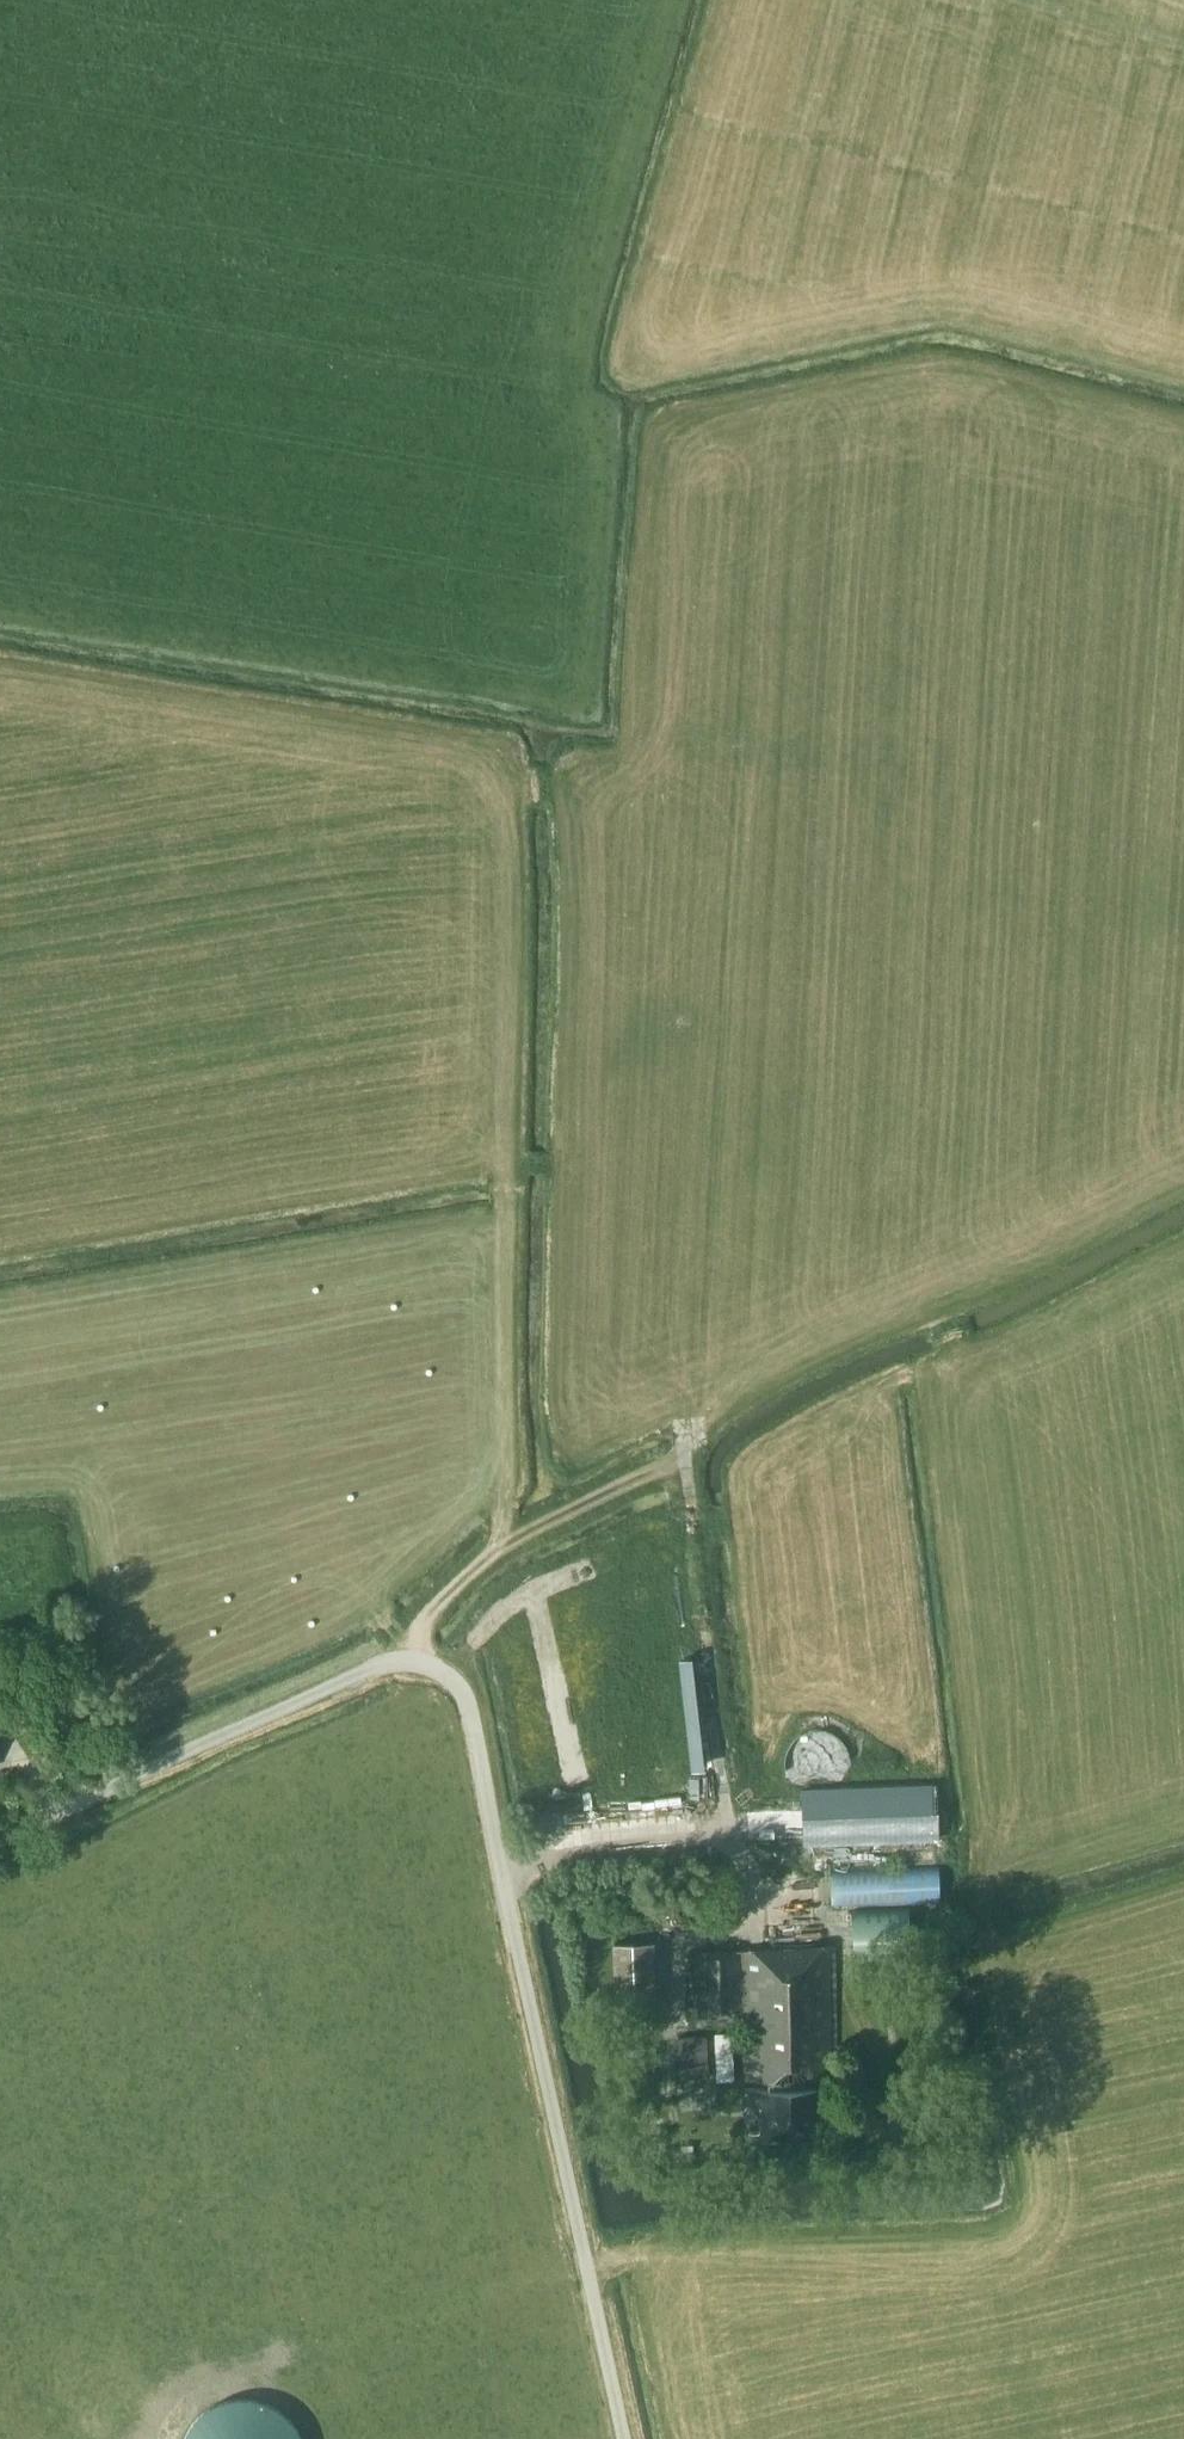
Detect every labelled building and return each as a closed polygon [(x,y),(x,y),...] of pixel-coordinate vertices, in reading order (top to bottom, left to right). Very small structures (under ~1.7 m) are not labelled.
[(713,1792),(712,1770),(692,1771),(693,1793),(713,1792)] [(834,1868),(836,1905),(946,1901),(944,1863),(834,1868)] [(656,2013),(653,1941),(612,1943),(615,2014),(656,2013)] [(839,2086),(834,1946),(695,1951),(698,2027),(744,2025),(747,2103),(747,2106),(765,2105),(766,2136),(823,2134),(822,2086),(839,2086)] [(739,2029),(720,2029),(719,2078),(738,2078),(739,2029)] [(297,2414),(256,2398),(203,2399),(189,2434),(189,2438),(298,2438),(297,2414)]
